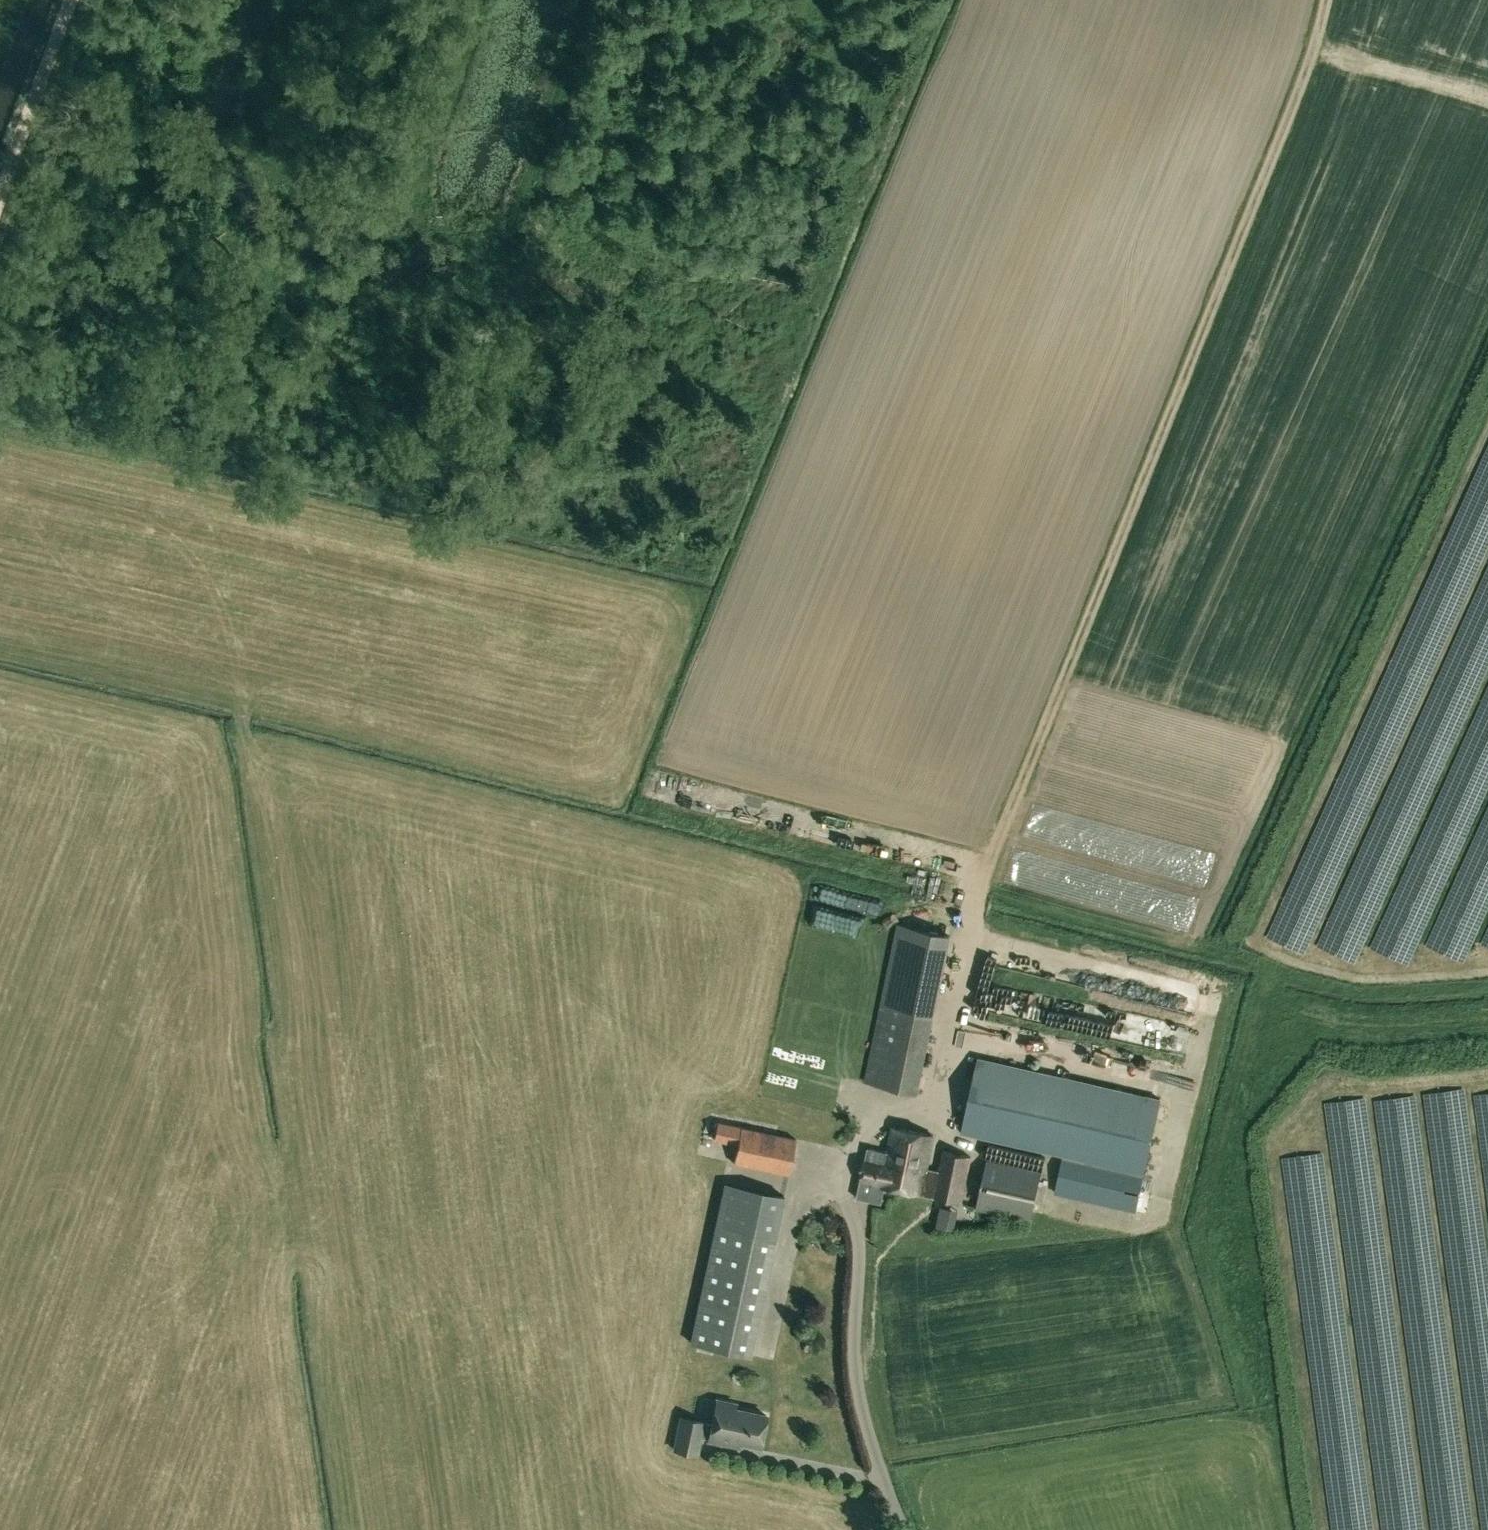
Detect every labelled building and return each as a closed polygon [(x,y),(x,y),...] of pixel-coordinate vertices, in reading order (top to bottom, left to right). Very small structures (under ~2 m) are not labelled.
[(863,1081),(918,1093),(933,1013),(946,952),(950,934),(897,923),(880,1000),(863,1081)] [(1075,1198),(1136,1211),(1144,1174),(1156,1115),(1158,1108),(975,1069),(961,1133),(1064,1155),(1059,1182),(1056,1194),(1075,1198)] [(714,1140),(737,1145),(733,1162),(788,1174),(796,1139),(741,1127),(718,1122),(714,1140)] [(939,1171),(926,1169),(933,1136),(892,1127),(887,1152),(884,1164),(899,1167),(898,1172),(899,1172),(895,1189),(960,1203),(971,1157),(943,1151),(939,1171)] [(884,1187),(895,1189),(899,1172),(898,1172),(899,1167),(884,1164),(887,1152),(867,1148),(856,1198),(881,1204),(884,1187)] [(987,1161),(976,1209),(1030,1221),(1041,1172),(987,1161)] [(749,1355),(784,1196),(725,1183),(691,1342),(749,1355)] [(760,1445),(766,1415),(734,1408),(735,1404),(717,1400),(712,1424),(680,1417),(673,1448),(697,1454),(701,1437),(709,1439),(722,1442),(728,1438),(760,1445)]
